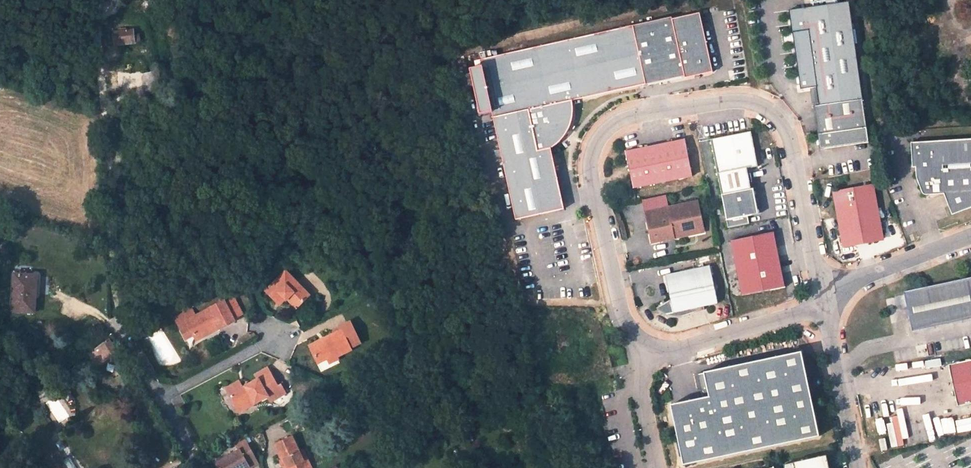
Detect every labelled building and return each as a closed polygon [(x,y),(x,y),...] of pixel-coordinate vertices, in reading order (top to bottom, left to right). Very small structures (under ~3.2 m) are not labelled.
[(849,3),(789,11),(800,90),(817,87),(817,92),(860,83),(849,3)] [(484,59),(516,220),(566,210),(553,149),(559,145),(564,140),(568,136),(572,129),(574,124),(576,117),(577,109),(576,102),(648,87),(687,79),(688,81),(716,75),(704,16),(676,22),(676,20),(484,59)] [(107,46),(115,45),(114,33),(134,32),(133,27),(116,28),(116,17),(105,18),(107,46)] [(114,33),(115,45),(135,43),(134,35),(134,32),(114,33)] [(149,73),(152,86),(157,85),(155,72),(149,73)] [(860,83),(817,92),(819,106),(814,106),(820,150),(869,143),(862,99),(860,83)] [(159,91),(157,85),(152,86),(145,88),(146,94),(159,91)] [(751,132),(711,140),(721,195),(727,228),(749,224),(748,217),(743,191),(751,190),(747,169),(758,167),(751,132)] [(637,148),(624,151),(627,164),(632,188),(692,176),(687,152),(685,139),(672,141),(672,142),(637,148)] [(970,211),(970,143),(944,144),(911,145),(912,169),(916,170),(916,178),(923,194),(923,195),(924,195),(924,196),(925,196),(925,197),(926,197),(927,197),(928,197),(945,197),(953,218),(970,211)] [(880,229),(872,185),(833,192),(842,246),(855,244),(853,234),(880,229)] [(748,217),(758,215),(753,189),(751,190),(743,191),(748,217)] [(697,201),(667,208),(669,216),(647,221),(652,243),(674,238),(673,233),(703,227),(697,201)] [(645,212),(647,221),(669,216),(667,208),(645,212)] [(704,232),(703,227),(673,233),(674,238),(704,232)] [(855,244),(881,239),(880,229),(853,234),(855,244)] [(743,297),(772,292),(786,289),(774,233),(759,236),(759,237),(731,242),(743,297)] [(718,303),(710,266),(694,269),(696,275),(682,278),(680,272),(665,275),(670,300),(656,308),(659,312),(663,315),(669,317),(674,318),(677,318),(681,318),(705,310),(704,306),(718,303)] [(285,273),(274,285),(272,287),(266,293),(277,303),(283,298),(286,301),(288,299),(297,308),(309,296),(300,286),(296,283),(286,273),(285,273)] [(37,275),(15,274),(12,311),(34,313),(37,275)] [(903,293),(911,332),(970,319),(970,278),(903,293)] [(225,304),(232,318),(242,314),(234,299),(225,304)] [(209,334),(233,321),(232,318),(225,304),(224,301),(196,316),(192,308),(175,317),(184,336),(192,332),(195,338),(208,332),(209,334)] [(342,331),(309,347),(317,363),(326,359),(334,355),(336,358),(351,350),(351,348),(360,344),(350,323),(341,328),(342,331)] [(94,350),(103,363),(118,353),(109,340),(94,350)] [(98,367),(103,363),(94,350),(89,354),(98,367)] [(669,423),(678,466),(814,438),(796,353),(692,375),(698,399),(701,416),(669,423)] [(329,364),(337,361),(336,358),(334,355),(326,359),(329,364)] [(957,406),(970,403),(970,360),(948,365),(957,406)] [(238,382),(226,389),(235,405),(241,402),(245,409),(267,396),(270,401),(285,393),(280,385),(278,386),(268,368),(255,375),(257,379),(242,388),(238,382)] [(37,391),(41,397),(53,389),(48,383),(37,391)] [(698,399),(665,406),(669,423),(701,416),(698,399)] [(241,402),(235,405),(239,412),(245,409),(241,402)] [(956,418),(957,430),(970,429),(970,417),(956,418)] [(890,446),(901,445),(899,423),(888,424),(890,446)] [(166,447),(172,456),(178,452),(167,433),(163,436),(166,447)] [(218,467),(244,467),(248,466),(249,467),(257,463),(243,436),(234,441),(239,450),(215,462),(218,467)] [(274,445),(282,461),(285,459),(289,467),(288,467),(310,467),(305,459),(302,461),(298,453),(290,437),(274,445)] [(884,439),(877,440),(880,452),(886,450),(884,439)] [(41,452),(46,461),(48,460),(49,463),(50,462),(54,467),(75,467),(74,467),(75,465),(71,458),(68,457),(62,460),(54,444),(41,452)] [(784,465),(784,467),(828,467),(826,456),(784,465)] [(283,467),(288,467),(289,467),(285,459),(282,461),(280,462),(283,467)]
